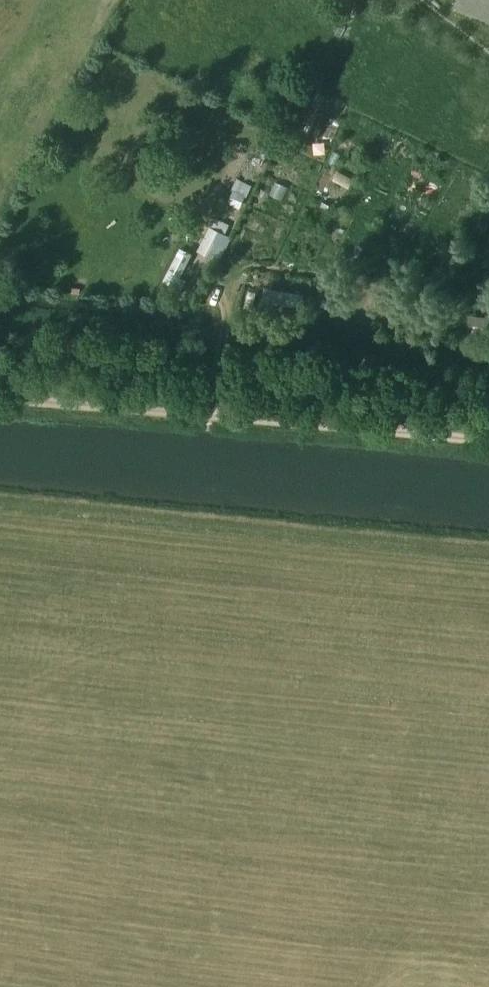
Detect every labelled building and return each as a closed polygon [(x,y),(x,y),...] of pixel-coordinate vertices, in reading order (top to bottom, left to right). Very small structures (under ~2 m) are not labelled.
[(216,217),(200,252),(222,262),(238,227),(216,217)]
